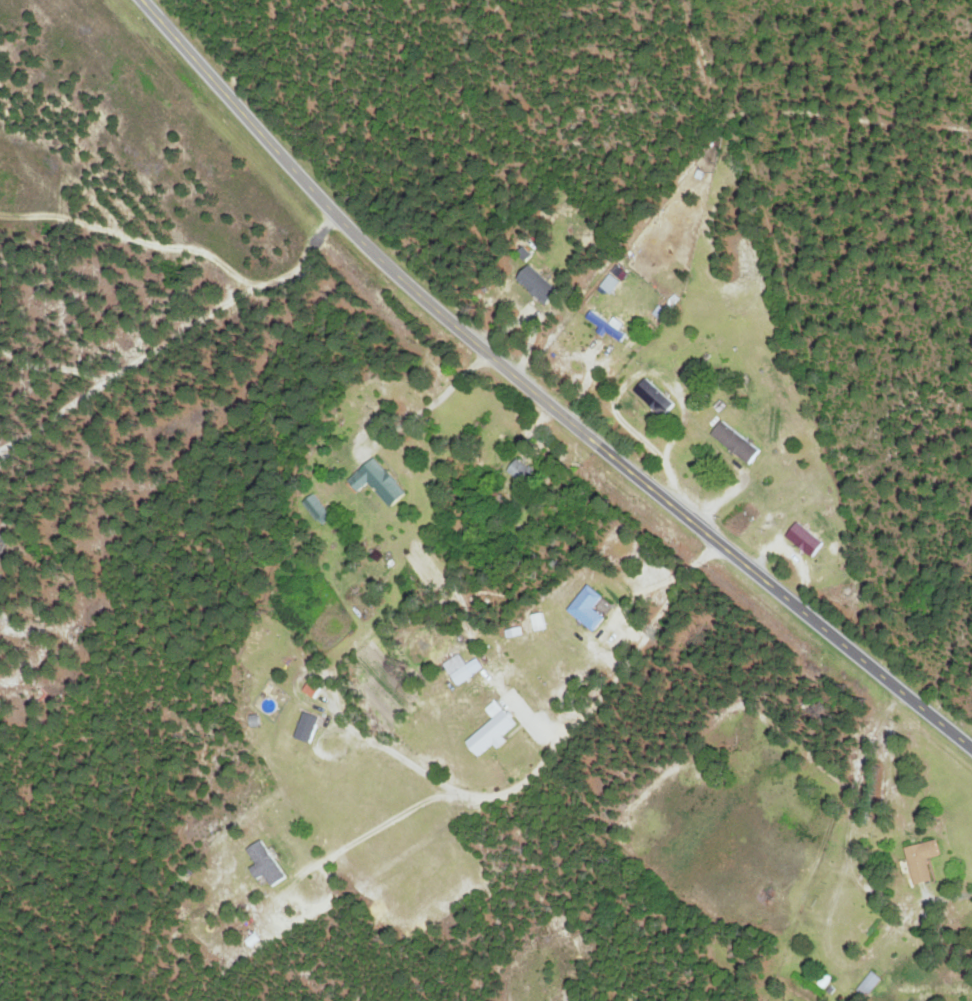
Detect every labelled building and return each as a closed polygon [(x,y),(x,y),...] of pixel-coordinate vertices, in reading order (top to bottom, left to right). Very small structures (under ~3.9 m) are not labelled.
[(521,278),(551,302),(563,287),(533,264),(521,278)] [(623,280),(612,271),(602,284),(613,292),(623,280)] [(622,328),(627,321),(617,315),(614,320),(594,308),(589,316),(602,325),(601,327),(624,342),(629,333),(622,328)] [(677,402),(648,376),(636,389),(665,416),(677,402)] [(713,432),(751,463),(763,449),(724,418),(713,432)] [(394,505),(410,490),(377,455),(351,479),(362,490),(371,481),(394,505)] [(520,491),(538,471),(521,456),(510,469),(519,477),(513,484),(520,491)] [(318,519),(330,510),(316,492),(304,501),(318,519)] [(788,534),(814,556),(826,541),(800,520),(788,534)] [(598,630),(609,616),(597,606),(606,595),(591,582),(570,608),(598,630)] [(536,629),(548,627),(545,611),(533,613),(536,629)] [(446,661),(459,683),(485,666),(479,656),(468,663),(461,652),(446,661)] [(306,690),(318,697),(324,685),(312,679),(306,690)] [(505,708),(497,699),(487,707),(495,716),(505,708)] [(470,740),(485,756),(506,737),(505,735),(520,722),(506,707),(470,740)] [(313,741),(323,716),(307,710),(297,735),(313,741)] [(908,845),(917,883),(935,879),(930,857),(944,854),(941,838),(908,845)] [(275,885),(289,875),(264,839),(249,849),(259,862),(252,867),(260,878),(267,874),(275,885)] [(883,976),(872,969),(859,990),(870,997),(883,976)]
